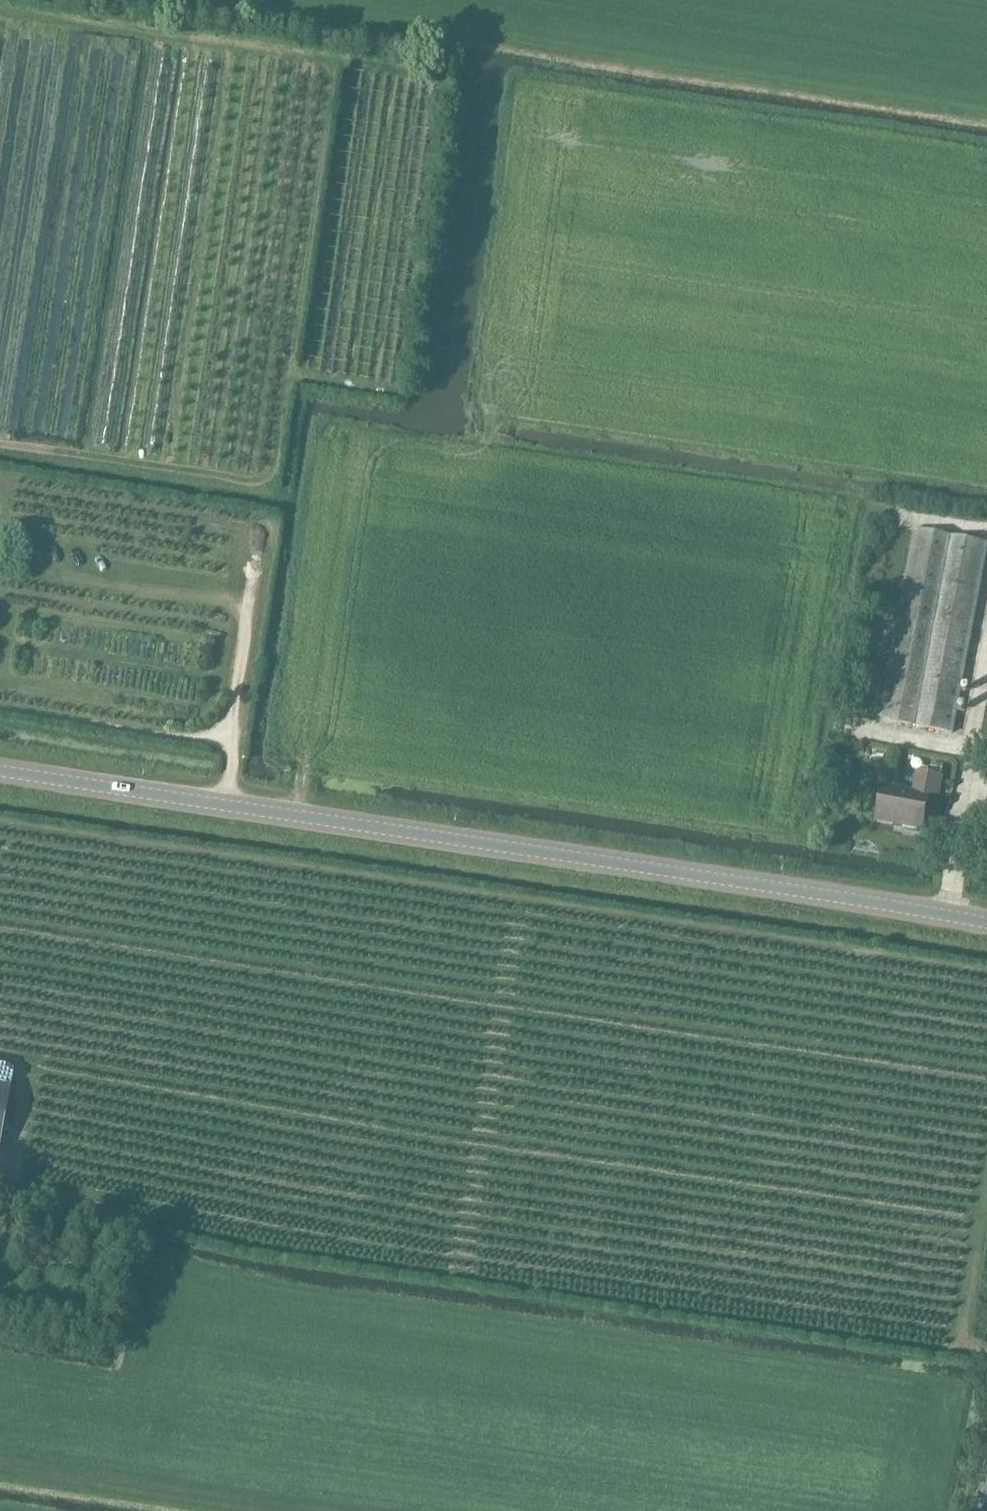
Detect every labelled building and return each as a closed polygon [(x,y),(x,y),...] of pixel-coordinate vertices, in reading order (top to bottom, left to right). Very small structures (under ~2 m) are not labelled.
[(880,719),(954,733),(986,550),(986,544),(915,530),(880,719)] [(915,794),(884,787),(877,821),(894,825),(894,820),(904,822),(903,827),(923,831),(926,812),(935,814),(942,779),(919,774),(915,794)] [(10,1090),(0,1088),(0,1150),(10,1090)]
